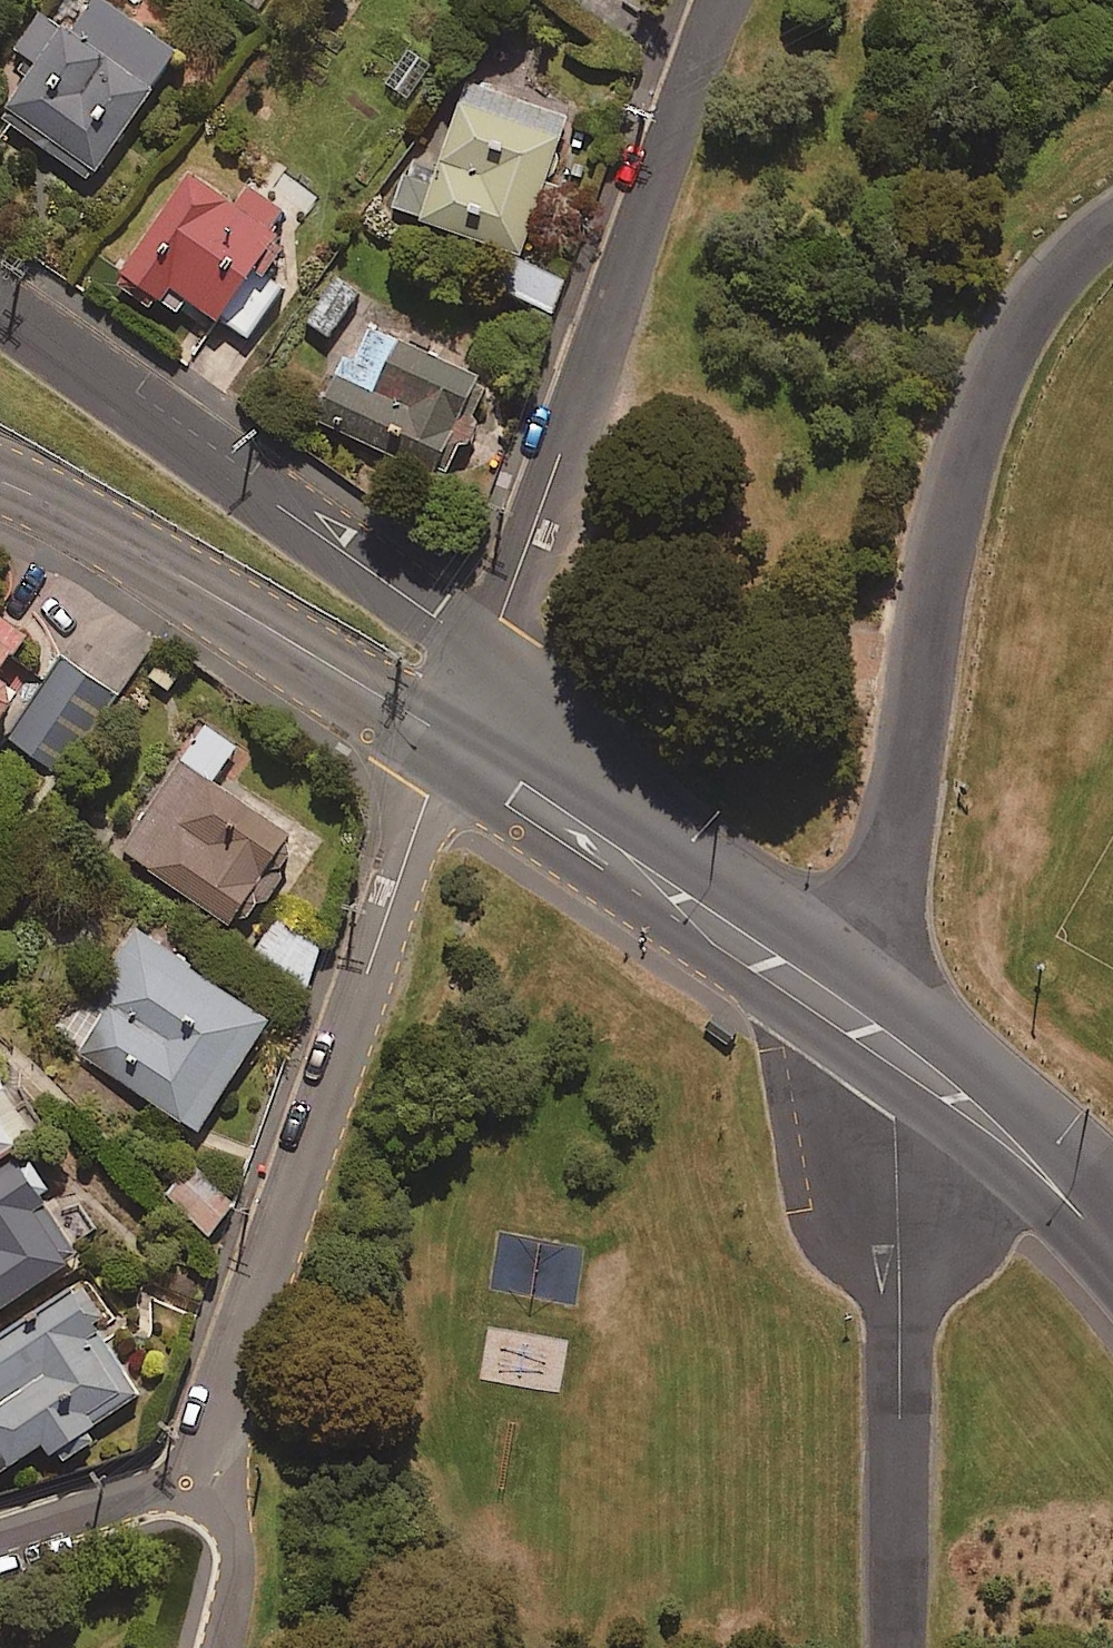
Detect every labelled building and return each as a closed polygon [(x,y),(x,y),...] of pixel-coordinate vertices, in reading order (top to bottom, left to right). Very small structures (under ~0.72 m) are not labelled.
[(115,0),(46,0),(16,44),(31,54),(0,100),(0,115),(91,176),(180,44),(115,0)] [(571,112),(468,75),(418,216),(521,252),(571,112)] [(240,184),(198,152),(121,253),(127,281),(156,304),(175,280),(246,335),(284,285),(259,265),(298,213),(248,174),(240,184)] [(359,291),(337,276),(306,320),(328,335),(359,291)] [(491,377),(363,317),(317,416),(445,475),(491,377)] [(0,613),(0,717),(24,680),(2,666),(25,630),(0,613)] [(115,688),(67,654),(26,713),(34,718),(16,743),(57,772),(115,688)] [(236,744),(204,723),(120,846),(229,921),(250,889),(266,900),(283,875),(267,864),(291,828),(215,776),(236,744)] [(327,942),(278,913),(255,951),(304,980),(327,942)] [(69,1047),(198,1129),(271,1014),(193,964),(199,956),(138,917),(108,965),(117,971),(69,1047)] [(35,1126),(0,1074),(0,1150),(35,1126)] [(16,1150),(0,1161),(0,1313),(86,1254),(16,1150)] [(234,1202),(196,1169),(169,1201),(208,1233),(234,1202)] [(76,1288),(0,1336),(0,1468),(47,1438),(53,1447),(142,1391),(76,1288)]
